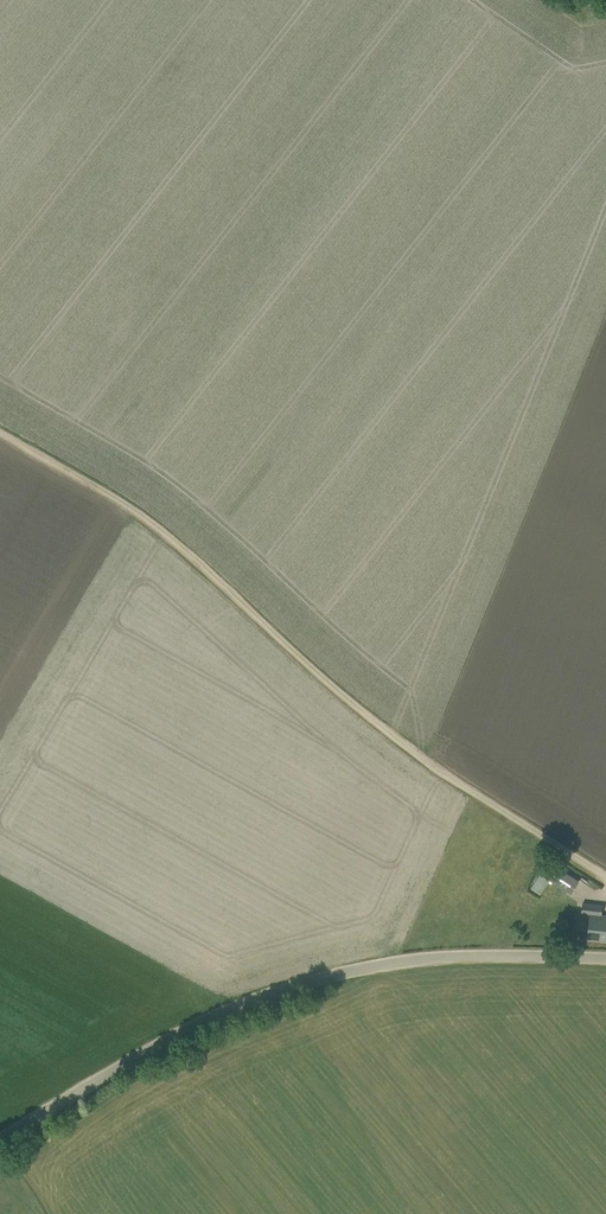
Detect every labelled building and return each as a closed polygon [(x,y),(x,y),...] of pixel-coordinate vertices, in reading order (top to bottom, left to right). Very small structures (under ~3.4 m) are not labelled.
[(569,893),(579,880),(559,865),(549,878),(569,893)] [(590,913),(587,938),(605,940),(605,914),(601,914),(602,905),(583,903),(581,912),(590,913)]
